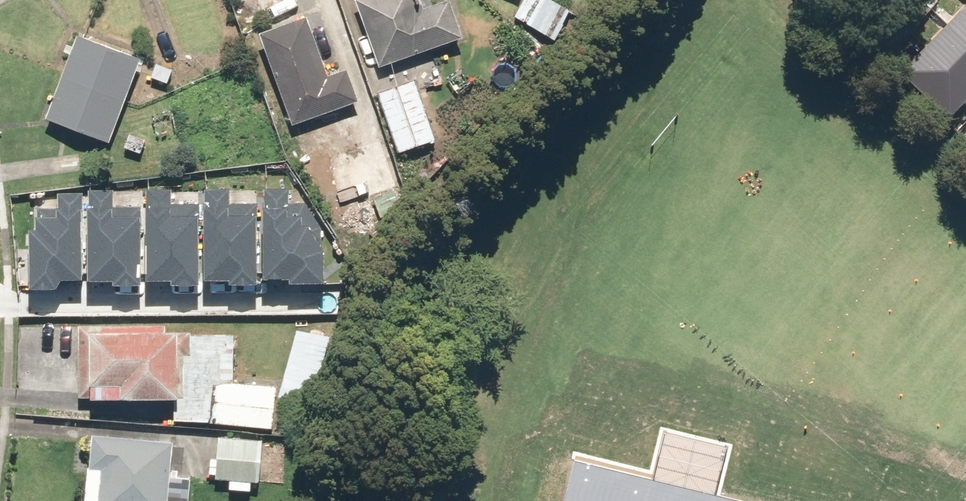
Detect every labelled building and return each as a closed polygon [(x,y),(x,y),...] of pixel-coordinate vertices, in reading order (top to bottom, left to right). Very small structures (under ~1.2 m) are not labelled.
[(378,70),(462,41),(448,1),(423,10),(419,0),(355,0),(354,0),(378,70)] [(514,18),(554,43),(572,14),(549,0),(525,0),(514,18)] [(904,72),(949,114),(965,96),(965,6),(904,72)] [(325,76),(304,19),(257,37),(291,128),(358,102),(346,69),(325,76)] [(498,26),(482,37),(509,80),(535,63),(517,34),(507,41),(498,26)] [(108,147),(140,62),(73,37),(41,123),(108,147)] [(413,83),(377,96),(398,156),(434,143),(413,83)] [(374,213),(401,205),(381,141),(331,157),(335,168),(326,171),(338,208),(369,198),(374,213)] [(234,185),(208,184),(207,272),(232,272),(232,278),(260,279),(261,202),(234,202),(234,185)] [(174,185),(147,185),(147,272),(172,273),(172,279),(200,279),(201,202),(173,202),(174,185)] [(292,185),(266,185),(266,272),(292,272),(292,278),(323,278),(324,222),(309,202),(292,202),(292,185)] [(117,186),(91,186),(90,273),(116,273),(116,280),(143,280),(144,203),(117,203),(117,186)] [(33,208),(34,283),(63,283),(63,275),(84,275),(83,190),(62,190),(62,208),(33,208)] [(78,325),(74,400),(174,405),(173,423),(273,428),(275,385),(231,383),(234,339),(177,336),(178,330),(78,325)] [(278,430),(306,437),(330,339),(295,330),(278,400),(285,401),(278,430)] [(87,436),(83,500),(167,500),(171,442),(87,436)] [(260,440),(214,437),(211,483),(257,487),(260,440)] [(554,500),(708,500),(562,467),(554,500)]
